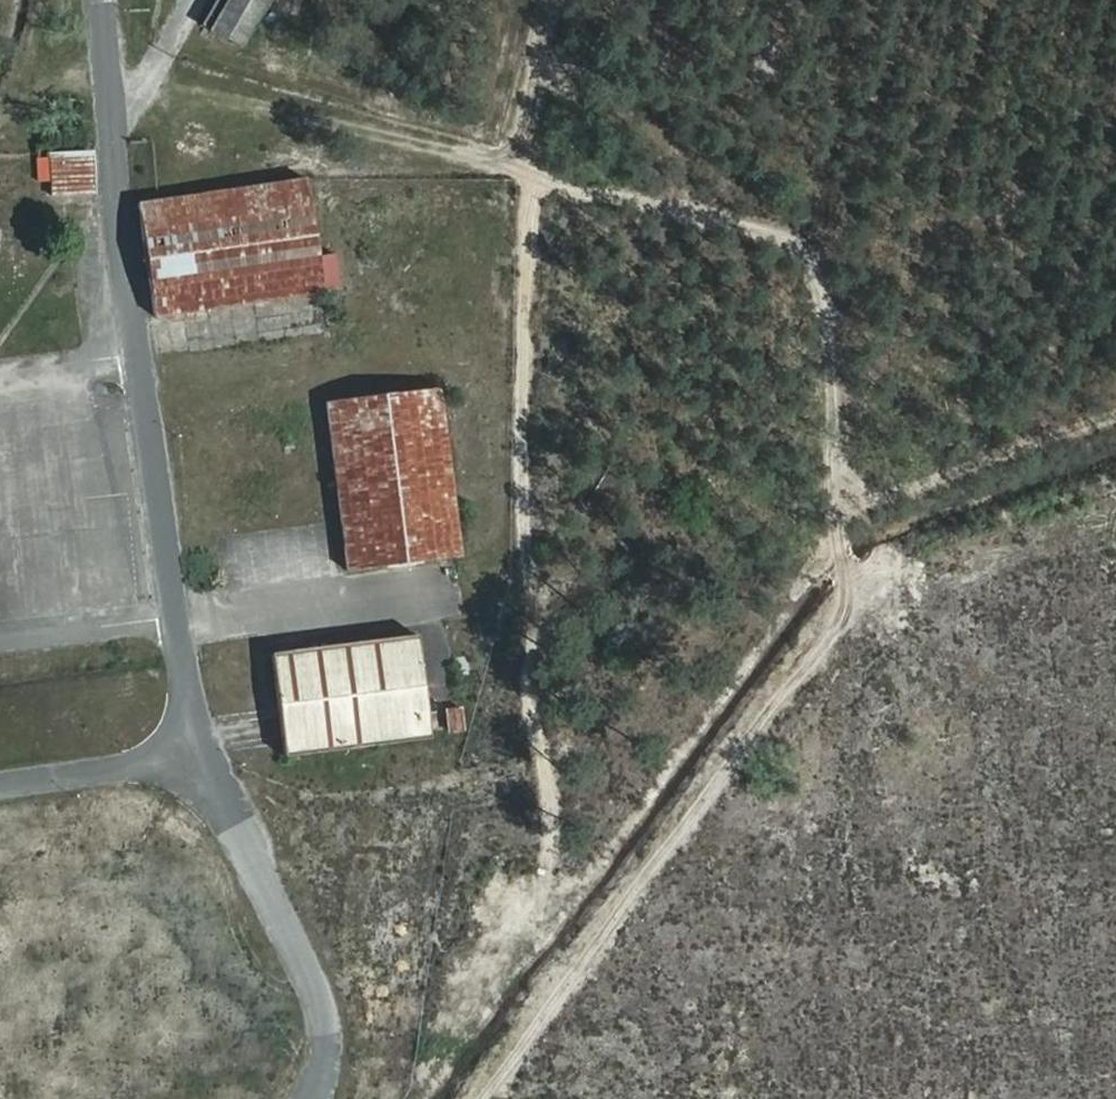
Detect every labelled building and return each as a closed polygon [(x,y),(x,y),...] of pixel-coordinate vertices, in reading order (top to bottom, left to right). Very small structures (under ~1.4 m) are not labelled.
[(267,0),(209,0),(194,26),(237,51),(267,0)] [(38,182),(53,182),(53,196),(100,197),(101,153),(38,151),(38,182)] [(300,181),(131,200),(144,315),(313,296),(300,181)] [(341,571),(454,560),(437,389),(323,400),(341,571)] [(263,654),(275,755),(422,737),(410,636),(263,654)] [(442,734),(460,733),(459,707),(440,708),(442,734)]
